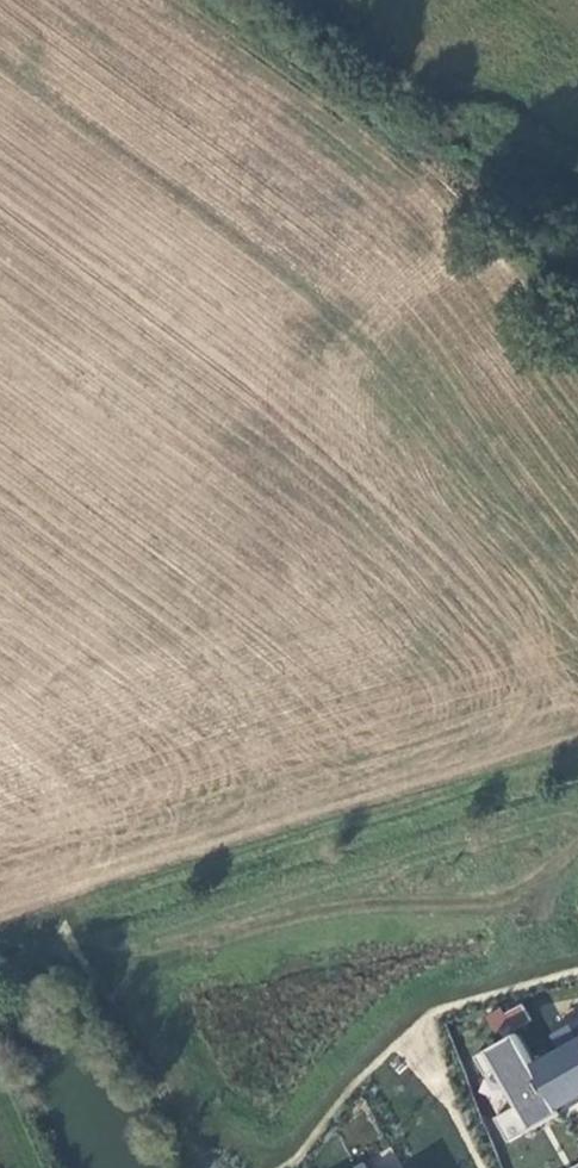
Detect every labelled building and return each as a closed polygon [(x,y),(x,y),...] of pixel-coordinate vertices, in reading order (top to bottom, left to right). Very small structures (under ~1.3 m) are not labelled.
[(520,1000),(484,1017),(495,1038),(530,1021),(520,1000)] [(560,1108),(577,1098),(577,1015),(552,1030),(560,1045),(533,1060),(560,1108)] [(495,1113),(508,1138),(560,1108),(533,1060),(516,1029),(475,1052),(486,1071),(498,1064),(518,1100),(495,1113)]
